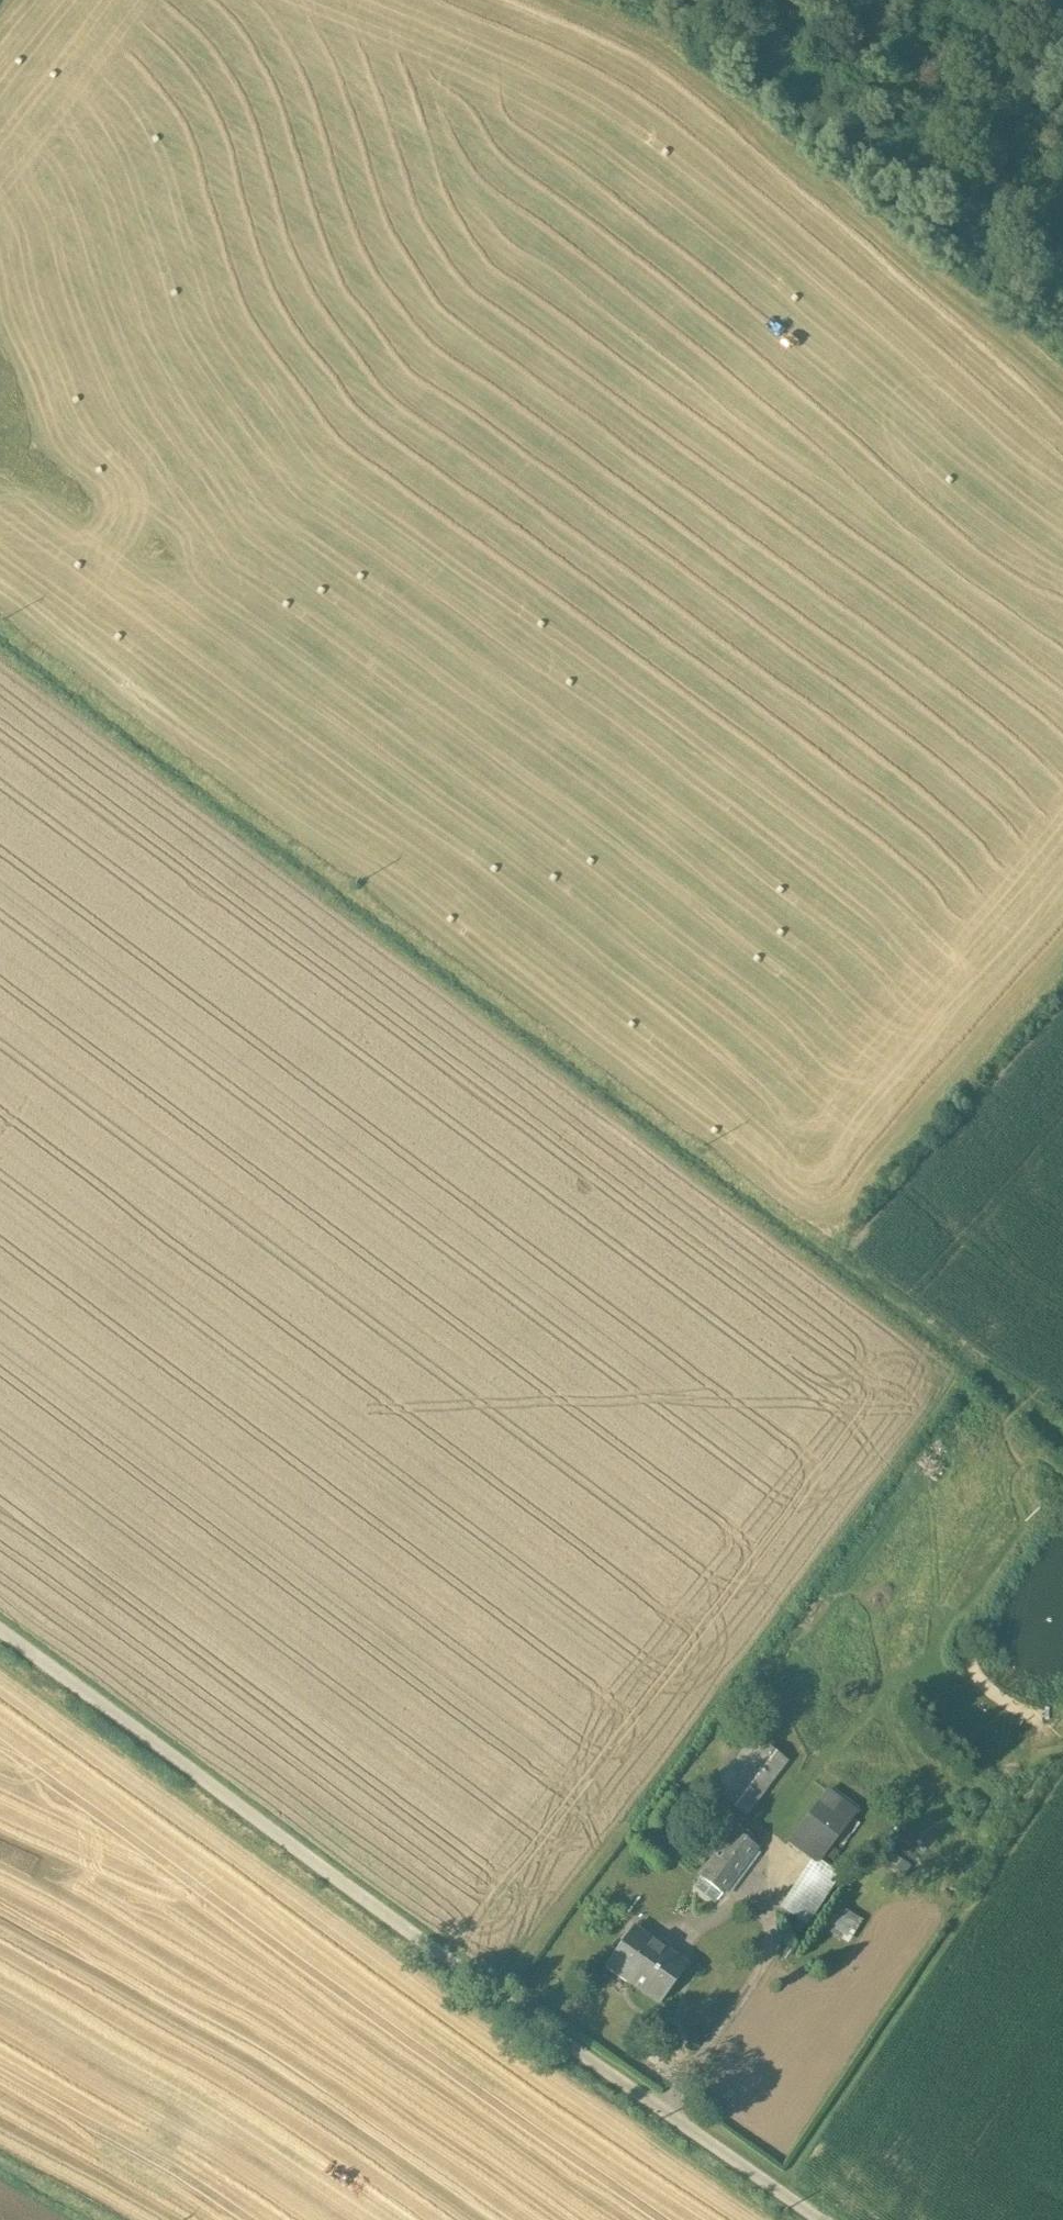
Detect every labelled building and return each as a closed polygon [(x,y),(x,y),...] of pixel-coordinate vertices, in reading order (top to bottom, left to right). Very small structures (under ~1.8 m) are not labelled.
[(722,1797),(746,1815),(786,1763),(761,1745),(722,1797)] [(863,1811),(831,1788),(789,1846),(820,1869),(863,1811)] [(760,1852),(734,1832),(696,1884),(722,1903),(760,1852)] [(847,1889),(820,1869),(790,1910),(816,1930),(847,1889)] [(847,1942),(862,1919),(842,1905),(826,1929),(847,1942)] [(693,1971),(634,1931),(605,1974),(664,2014),(693,1971)]
